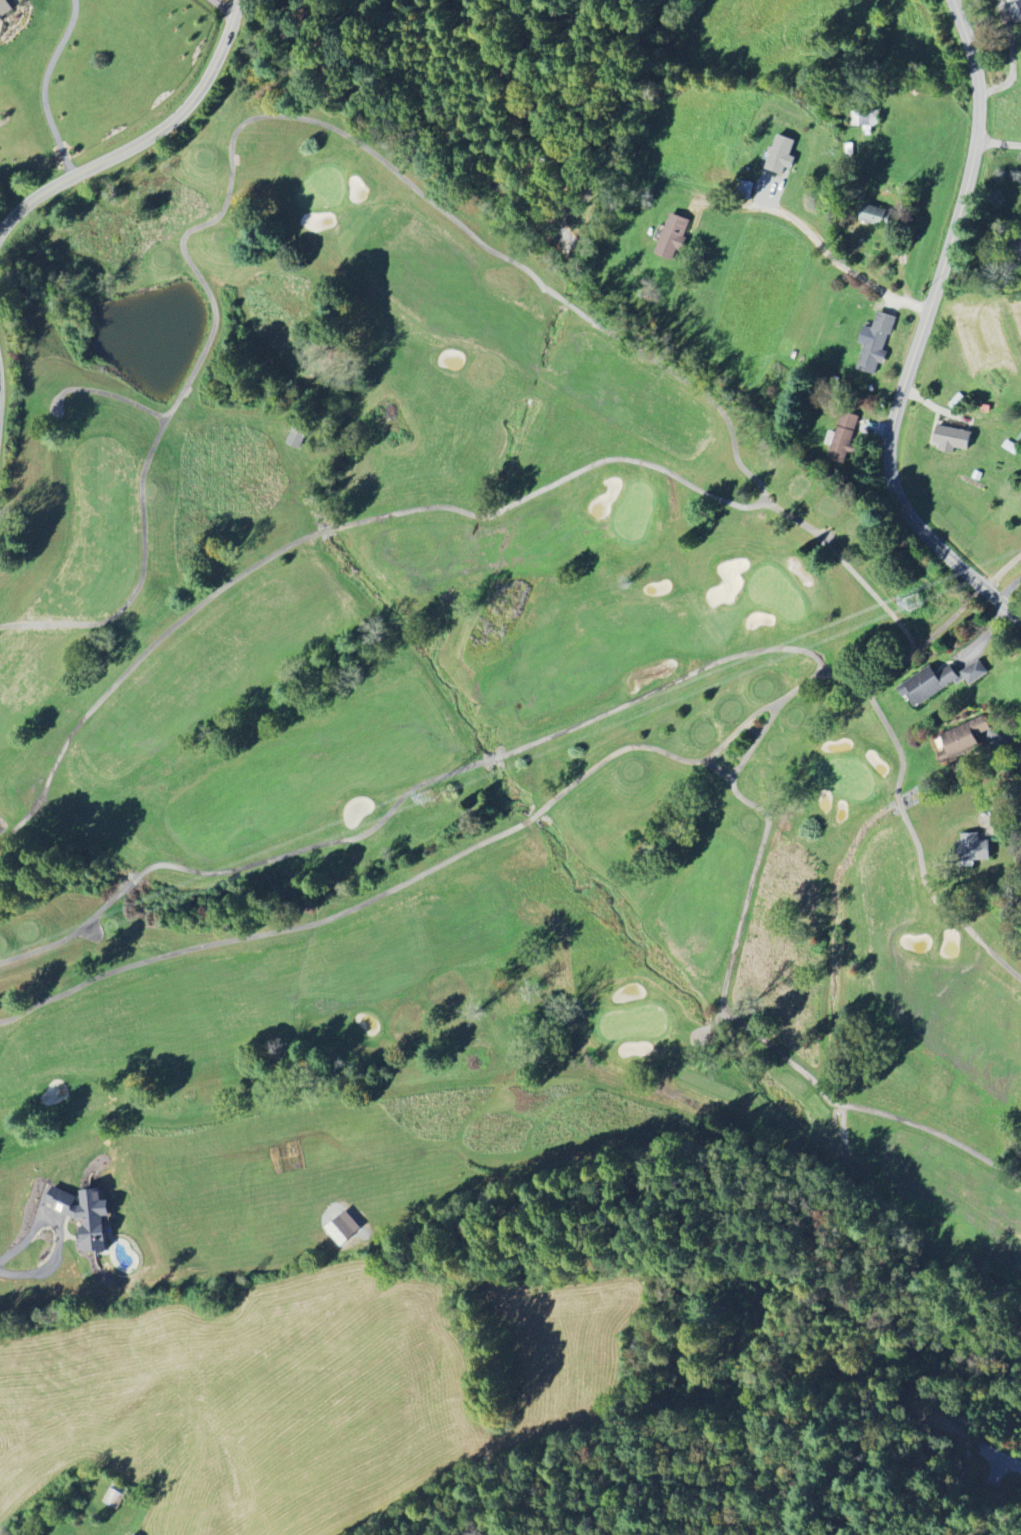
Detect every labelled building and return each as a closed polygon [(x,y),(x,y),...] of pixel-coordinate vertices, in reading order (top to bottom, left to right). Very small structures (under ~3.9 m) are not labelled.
[(1,25),(2,19),(13,12),(7,0),(0,0),(0,25),(1,25)] [(1014,0),(1000,0),(1000,20),(1020,21),(1020,0),(1014,0)] [(790,156),(795,141),(777,135),(766,171),(783,176),(785,168),(792,170),(796,158),(790,156)] [(889,211),(864,205),(860,220),(885,227),(889,211)] [(691,221),(670,214),(655,256),(673,262),(677,251),(681,252),(691,221)] [(1018,234),(1010,257),(1020,261),(1020,236),(1018,234)] [(858,371),(875,375),(878,365),(884,366),(887,352),(883,351),(887,336),(891,337),(896,317),(877,313),(873,330),(863,328),(859,345),(864,346),(858,371)] [(859,415),(842,411),(829,460),(845,464),(848,454),(854,455),(857,447),(852,446),(859,415)] [(972,433),(937,426),(933,444),(941,446),(940,452),(954,455),(955,449),(968,452),(972,433)] [(286,445),(300,451),(307,433),(294,428),(286,445)] [(970,687),(988,675),(980,661),(961,674),(970,687)] [(959,679),(950,666),(937,676),(932,670),(902,692),(916,711),(959,679)] [(942,764),(986,745),(982,736),(991,732),(985,717),(941,736),(948,751),(938,755),(942,764)] [(958,844),(958,865),(991,863),(990,842),(980,842),(980,835),(962,835),(963,844),(958,844)] [(78,1253),(89,1252),(92,1254),(108,1253),(107,1243),(111,1235),(109,1201),(101,1201),(101,1193),(94,1191),(81,1191),(78,1197),(51,1187),(47,1199),(47,1207),(80,1220),(82,1220),(83,1229),(77,1230),(78,1253)]
